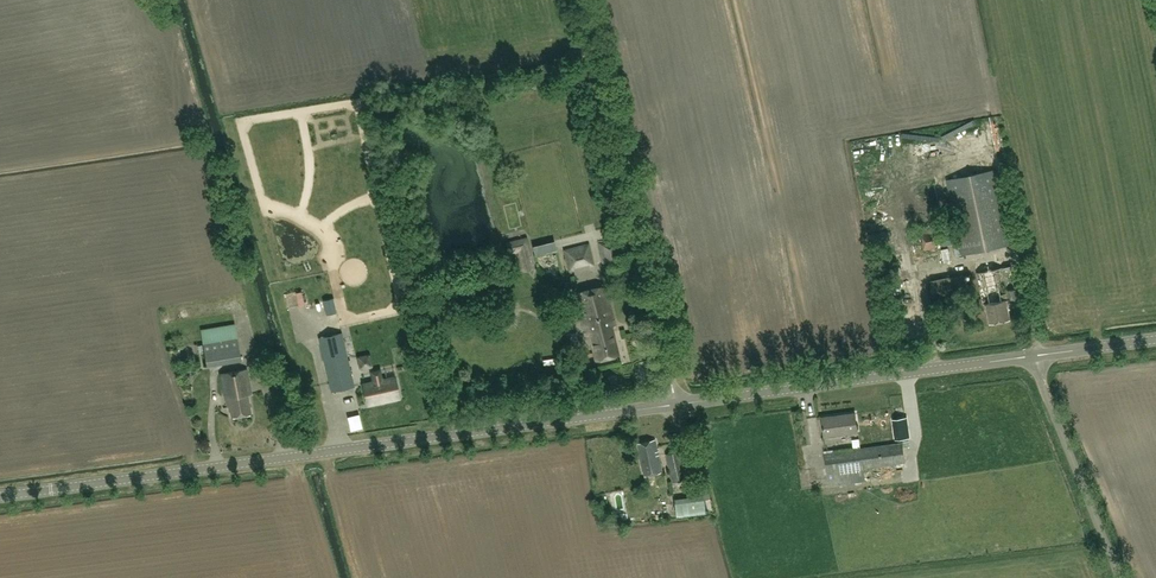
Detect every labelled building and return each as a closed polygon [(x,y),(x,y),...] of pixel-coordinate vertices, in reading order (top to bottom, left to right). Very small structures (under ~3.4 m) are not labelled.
[(953,228),(941,231),(944,246),(953,244),(961,242),(963,254),(1010,244),(994,171),(947,181),(960,241),(956,242),(953,228)] [(932,216),(923,217),(923,228),(933,227),(932,216)] [(938,227),(919,232),(924,250),(943,245),(938,227)] [(522,272),(535,268),(527,236),(505,242),(508,255),(517,253),(522,272)] [(599,243),(603,263),(620,259),(616,239),(599,243)] [(590,267),(595,265),(590,243),(563,249),(569,272),(574,271),(573,268),(589,264),(590,267)] [(981,273),(997,270),(996,264),(980,267),(981,273)] [(582,267),(582,280),(601,280),(602,267),(582,267)] [(391,277),(301,294),(307,324),(316,323),(317,327),(394,313),(389,289),(393,288),(391,277)] [(615,325),(605,286),(574,294),(588,344),(592,343),(596,360),(619,355),(611,326),(615,325)] [(1006,301),(986,305),(986,306),(990,323),(1010,319),(1006,301)] [(240,362),(238,349),(234,324),(201,329),(208,367),(240,362)] [(354,386),(353,383),(342,332),(319,337),(332,391),(354,386)] [(224,393),(225,393),(227,407),(230,407),(232,417),(251,413),(247,390),(250,390),(246,369),(220,374),(224,393)] [(363,384),(368,405),(399,398),(395,378),(382,381),(380,371),(372,373),(374,382),(363,384)] [(824,437),(858,432),(855,413),(822,418),(824,437)] [(896,439),(909,437),(905,418),(893,420),(896,439)] [(662,472),(655,439),(637,443),(645,476),(662,472)] [(825,453),(829,485),(865,480),(863,469),(905,463),(902,443),(825,453)] [(678,451),(666,454),(673,482),(685,479),(678,451)]
